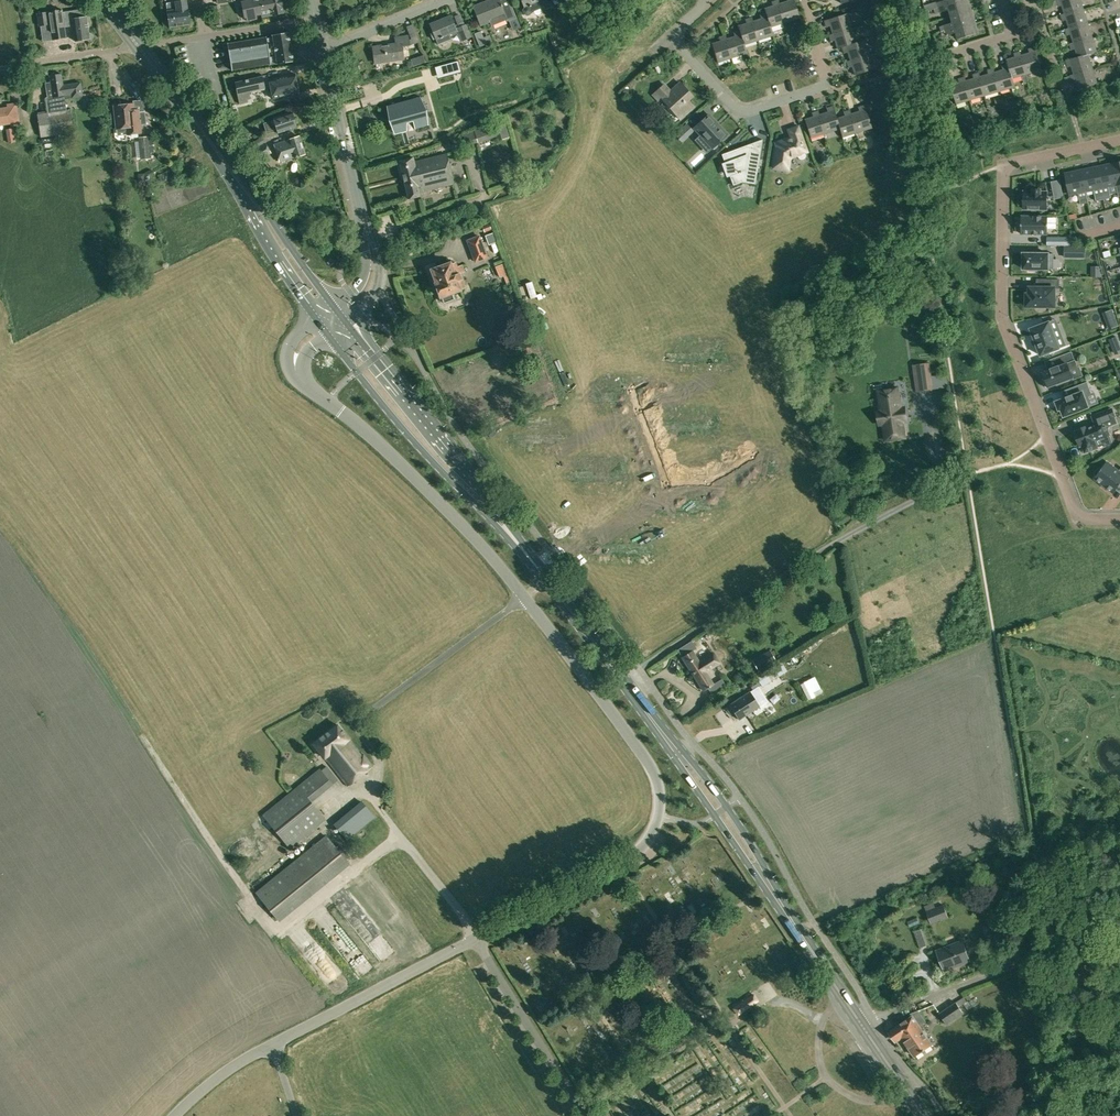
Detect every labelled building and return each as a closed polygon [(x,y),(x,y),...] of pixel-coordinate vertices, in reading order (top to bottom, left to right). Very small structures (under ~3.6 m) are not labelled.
[(27,0),(19,2),(20,13),(28,11),(27,0)] [(170,27),(177,26),(190,24),(187,7),(187,8),(186,0),(185,0),(167,3),(168,10),(167,10),(170,27)] [(241,1),(245,17),(246,17),(247,20),(257,18),(256,15),(261,14),(262,17),(271,15),(270,12),(272,12),(270,0),(243,0),(242,0),(242,1),(241,1)] [(272,12),(273,14),(283,12),(281,0),(270,0),(272,12)] [(473,7),(480,26),(490,22),(491,25),(507,19),(507,21),(509,20),(516,17),(510,0),(490,0),(473,7)] [(527,15),(530,14),(531,11),(541,7),(539,2),(543,0),(544,4),(553,1),(554,4),(556,4),(559,9),(568,5),(566,0),(521,0),(524,7),(522,10),(524,14),(527,15)] [(784,22),(799,18),(793,0),(786,0),(787,3),(779,6),(784,22)] [(962,0),(946,0),(937,3),(933,4),(935,9),(962,0)] [(972,9),(969,0),(962,0),(935,9),(936,14),(949,10),(951,16),(972,9)] [(1083,8),(1081,0),(1056,0),(1054,1),(1056,6),(1058,5),(1058,7),(1062,6),(1065,14),(1083,8)] [(765,10),(770,27),(784,22),(779,6),(778,1),(771,4),(772,8),(765,10)] [(1067,20),(1069,28),(1087,22),(1083,8),(1065,14),(1061,15),(1063,21),(1067,20)] [(41,26),(43,41),(52,40),(66,38),(64,27),(73,25),(75,41),(90,38),(85,9),(63,12),(62,9),(37,13),(39,26),(41,26)] [(943,31),(976,21),(972,9),(951,16),(953,23),(944,25),(940,26),(941,31),(942,31),(943,31)] [(756,22),(762,38),(773,35),(770,27),(765,10),(764,10),(765,14),(759,16),(760,20),(756,22)] [(832,34),(851,28),(846,13),(823,21),(826,27),(830,26),(832,34)] [(435,38),(438,45),(451,39),(449,35),(457,32),(460,42),(470,38),(465,25),(456,29),(450,16),(430,24),(433,31),(431,32),(433,39),(435,38)] [(742,26),(747,43),(762,38),(756,22),(752,23),(751,19),(745,21),(746,25),(742,26)] [(979,32),(976,21),(943,31),(942,31),(943,36),(956,32),(958,39),(979,32)] [(1087,22),(1069,28),(1065,29),(1067,36),(1071,35),(1074,42),(1092,36),(1087,22)] [(876,25),(879,32),(885,30),(883,23),(876,25)] [(730,39),(736,56),(747,53),(744,44),(747,43),(742,26),(737,27),(739,32),(733,34),(734,38),(730,39)] [(855,42),(851,28),(832,34),(828,35),(830,42),(834,40),(837,49),(842,47),(855,42)] [(474,33),(479,46),(492,41),(490,34),(484,37),(481,31),(474,33)] [(293,60),(288,32),(272,35),(272,37),(266,38),(266,37),(227,43),(231,69),(270,62),(270,61),(276,60),(277,62),(293,60)] [(396,43),(373,47),(375,63),(403,58),(401,46),(409,45),(419,41),(417,36),(410,39),(408,39),(408,36),(395,38),(396,43)] [(1097,51),(1092,36),(1074,42),(1070,43),(1072,50),(1076,49),(1078,57),(1088,54),(1097,51)] [(711,45),(717,62),(736,56),(730,39),(726,41),(725,37),(718,39),(720,43),(711,45)] [(445,51),(458,45),(455,39),(442,45),(445,51)] [(846,62),(868,55),(864,39),(855,42),(842,47),(844,54),(848,52),(850,60),(846,61),(846,62)] [(1041,69),(1039,63),(1038,58),(1034,47),(1028,49),(1029,53),(1021,55),(1026,74),(1041,69)] [(1012,78),(1013,78),(1026,74),(1021,55),(1019,51),(1013,53),(1015,57),(1006,60),(1008,64),(1007,64),(1012,78)] [(1074,74),(1092,68),(1088,54),(1078,57),(1066,60),(1068,67),(1072,65),(1074,74)] [(423,55),(417,57),(419,64),(425,62),(423,55)] [(852,67),(855,75),(873,69),(868,55),(846,62),(848,68),(852,67)] [(886,59),(888,66),(894,64),(893,57),(886,59)] [(451,74),(461,72),(458,60),(448,63),(451,74)] [(1016,86),(1013,78),(1012,78),(1007,64),(1002,66),(1003,69),(995,71),(994,72),(999,91),(1012,87),(1014,92),(1016,91),(1015,86),(1016,86)] [(946,69),(942,71),(945,80),(949,79),(952,78),(949,68),(946,69)] [(979,77),(985,95),(999,91),(994,72),(995,71),(994,68),(988,70),(989,73),(981,76),(979,77)] [(1076,80),(1079,88),(1097,83),(1092,68),(1074,74),(1070,75),(1072,81),(1076,80)] [(964,81),(970,100),(985,95),(979,77),(981,76),(980,72),(973,74),(974,78),(966,80),(964,81)] [(37,114),(41,138),(74,132),(70,109),(67,109),(65,99),(83,96),(81,82),(63,85),(61,73),(49,75),(50,82),(45,83),(47,97),(46,97),(48,112),(44,113),(37,114)] [(269,79),(271,89),(273,98),(299,92),(297,83),(295,73),(269,79)] [(264,84),(266,84),(265,76),(235,83),(237,94),(240,104),(248,102),(248,100),(251,99),(249,92),(265,88),(264,84)] [(957,104),(970,100),(964,81),(966,80),(965,76),(959,78),(960,82),(951,85),(956,101),(954,101),(955,104),(956,103),(957,104)] [(662,99),(680,119),(694,107),(688,100),(693,96),(680,82),(670,92),(663,85),(652,95),(659,102),(662,99)] [(416,97),(386,106),(387,106),(388,106),(390,114),(394,129),(399,127),(405,125),(404,121),(412,119),(415,128),(414,128),(415,129),(428,125),(428,124),(426,125),(421,105),(418,106),(416,98),(416,97)] [(10,124),(11,127),(21,125),(20,118),(18,108),(17,103),(14,103),(7,104),(7,107),(0,108),(0,126),(10,124)] [(145,111),(138,112),(138,110),(132,110),(131,104),(133,104),(133,103),(114,105),(116,128),(117,135),(130,134),(140,133),(140,125),(146,124),(145,111)] [(850,114),(856,132),(871,128),(864,105),(857,107),(858,111),(850,114)] [(820,115),(825,133),(839,128),(836,118),(833,106),(826,108),(827,112),(820,115)] [(836,118),(839,128),(842,137),(856,132),(850,114),(849,110),(843,112),(844,116),(836,118)] [(804,120),(810,138),(825,133),(820,115),(818,111),(811,113),(813,117),(804,120)] [(277,128),(278,132),(296,126),(291,112),(274,118),(274,119),(263,123),(266,131),(277,128)] [(712,148),(727,135),(708,114),(694,127),(712,148)] [(989,117),(983,119),(984,121),(986,127),(992,125),(990,119),(989,117)] [(489,125),(474,130),(478,142),(496,136),(498,142),(510,138),(505,121),(489,125)] [(692,130),(687,124),(675,134),(681,140),(692,130)] [(773,167),(787,169),(789,157),(798,154),(798,156),(798,157),(798,158),(799,158),(799,159),(800,159),(801,159),(802,159),(803,159),(804,159),(805,158),(806,157),(806,156),(806,155),(806,154),(806,153),(805,153),(805,152),(806,151),(797,127),(788,130),(791,137),(775,143),(776,146),(773,167)] [(148,136),(138,137),(141,159),(151,158),(150,152),(154,151),(153,137),(149,137),(148,136)] [(261,145),(265,143),(260,136),(249,143),(253,150),(261,145)] [(274,145),(279,161),(294,157),(305,153),(299,136),(288,140),(274,145)] [(755,184),(762,139),(752,143),(750,147),(747,146),(748,144),(721,154),(725,164),(730,161),(735,173),(729,175),(733,185),(742,182),(755,184)] [(249,143),(247,141),(240,146),(247,155),(249,153),(253,150),(249,143)] [(260,169),(264,175),(272,170),(263,157),(270,152),(265,143),(261,145),(253,150),(249,153),(247,154),(258,170),(260,169)] [(398,160),(408,199),(419,196),(419,195),(423,194),(422,191),(453,184),(446,154),(413,162),(412,157),(398,160)] [(1097,168),(1103,199),(1111,198),(1110,191),(1109,186),(1111,186),(1117,185),(1112,164),(1101,166),(1097,167),(1097,168)] [(1096,201),(1103,199),(1097,168),(1097,167),(1093,168),(1081,170),(1085,191),(1090,190),(1094,190),(1094,194),(1096,201)] [(1088,202),(1085,191),(1081,170),(1080,170),(1077,171),(1065,173),(1067,185),(1070,195),(1071,194),(1078,193),(1080,204),(1088,202)] [(1062,191),(1063,197),(1060,180),(1051,181),(1053,193),(1062,191)] [(1047,209),(1047,192),(1040,192),(1040,189),(1033,189),(1033,191),(1024,191),(1023,209),(1047,209)] [(1021,216),(1021,234),(1048,234),(1048,216),(1021,216)] [(482,226),(484,232),(492,229),(489,223),(482,226)] [(493,234),(485,236),(489,246),(496,243),(493,234)] [(466,240),(474,263),(488,258),(480,235),(466,240)] [(1065,237),(1047,236),(1047,245),(1065,245),(1065,237)] [(1085,247),(1064,247),(1064,257),(1080,257),(1080,250),(1085,250),(1085,247)] [(1054,269),(1054,253),(1023,253),(1023,269),(1029,269),(1029,271),(1037,271),(1037,269),(1054,269)] [(441,296),(444,303),(454,299),(451,292),(460,289),(459,289),(464,287),(459,273),(464,272),(461,265),(457,266),(455,262),(450,264),(450,263),(432,270),(437,283),(435,283),(440,296),(441,296)] [(504,276),(507,284),(511,282),(504,263),(495,266),(499,278),(504,276)] [(1026,306),(1055,306),(1055,288),(1059,288),(1059,279),(1037,279),(1037,287),(1029,287),(1029,294),(1026,294),(1026,306)] [(1110,329),(1118,326),(1112,309),(1103,313),(1110,329)] [(1049,323),(1050,322),(1049,321),(1048,322),(1031,328),(1030,329),(1031,330),(1034,339),(1036,345),(1037,345),(1040,354),(1040,355),(1042,355),(1041,355),(1058,348),(1058,349),(1059,348),(1059,347),(1049,323)] [(1046,388),(1073,377),(1070,369),(1077,366),(1075,360),(1074,360),(1071,352),(1055,358),(1058,365),(1050,368),(1051,369),(1043,372),(1045,377),(1042,378),(1046,388)] [(913,365),(916,392),(933,389),(930,362),(913,365)] [(1086,373),(1076,376),(1077,381),(1088,378),(1086,373)] [(1093,391),(1089,380),(1072,387),(1074,393),(1068,396),(1058,400),(1061,409),(1063,408),(1066,415),(1092,405),(1088,393),(1093,391)] [(900,425),(898,412),(903,412),(901,403),(900,403),(898,387),(882,390),(885,411),(877,412),(879,425),(882,424),(885,441),(905,437),(903,424),(900,425)] [(713,388),(705,392),(715,411),(722,407),(713,388)] [(705,392),(698,396),(706,412),(707,414),(715,411),(705,392)] [(697,394),(689,397),(699,416),(706,412),(698,396),(697,394)] [(689,397),(682,401),(683,404),(691,420),(699,416),(689,397)] [(683,404),(676,407),(685,426),(693,422),(691,420),(683,404)] [(676,407),(668,411),(678,430),(685,426),(676,407)] [(1077,431),(1075,432),(1080,446),(1082,445),(1085,453),(1098,448),(1097,446),(1104,444),(1105,446),(1112,443),(1109,435),(1110,435),(1107,427),(1108,427),(1118,423),(1115,417),(1112,408),(1096,414),(1099,421),(1095,423),(1095,424),(1088,427),(1088,426),(1076,430),(1077,431)] [(736,431),(728,437),(738,454),(747,449),(736,431)] [(728,437),(719,442),(728,457),(730,459),(738,454),(728,437)] [(608,438),(601,442),(612,460),(619,456),(608,438)] [(718,440),(710,444),(721,462),(728,457),(719,442),(718,440)] [(601,442),(594,446),(595,448),(604,464),(612,460),(601,442)] [(710,444),(703,448),(712,464),(714,466),(721,462),(710,444)] [(702,446),(695,450),(705,468),(712,464),(703,448),(702,446)] [(595,448),(588,453),(599,471),(606,466),(604,464),(595,448)] [(695,450),(688,455),(698,472),(705,468),(695,450)] [(588,453),(581,457),(590,473),(591,475),(599,471),(588,453)] [(580,455),(572,459),(583,477),(590,473),(581,457),(580,455)] [(572,459),(565,463),(576,481),(583,477),(572,459)] [(1101,469),(1100,468),(1094,474),(1096,476),(1094,478),(1114,493),(1119,484),(1119,472),(1107,462),(1101,469)] [(762,468),(755,473),(766,490),(773,486),(762,468)] [(755,473),(748,477),(758,495),(766,490),(755,473)] [(628,478),(621,483),(632,500),(639,495),(628,478)] [(735,482),(728,487),(739,504),(746,500),(735,482)] [(621,483),(614,487),(615,489),(625,505),(632,500),(621,483)] [(728,487),(721,491),(730,506),(731,509),(739,504),(728,487)] [(615,489),(608,494),(619,511),(626,507),(625,505),(615,489)] [(719,489),(712,493),(723,511),(730,506),(721,491),(719,489)] [(712,493),(705,497),(716,515),(723,511),(712,493)] [(608,494),(601,498),(611,514),(612,516),(619,511),(608,494)] [(599,496),(592,501),(604,518),(611,514),(601,498),(599,496)] [(592,501),(585,505),(597,523),(604,518),(592,501)] [(657,516),(650,520),(661,538),(668,533),(657,516)] [(650,520),(643,525),(654,542),(661,538),(650,520)] [(643,525),(636,529),(647,546),(654,542),(643,525)] [(624,535),(617,539),(629,556),(636,552),(624,535)] [(617,539),(610,544),(622,561),(629,556),(617,539)] [(705,635),(708,639),(715,635),(713,630),(705,635)] [(682,657),(704,690),(713,683),(705,671),(719,662),(713,653),(699,662),(692,651),(696,648),(691,640),(677,650),(682,657)] [(753,664),(757,671),(776,661),(772,654),(753,664)] [(757,679),(749,684),(753,690),(757,688),(760,686),(761,687),(779,675),(787,670),(781,661),(777,663),(756,677),(757,679)] [(815,677),(800,685),(808,701),(815,698),(813,694),(821,690),(815,677)] [(750,691),(730,705),(739,719),(760,706),(761,709),(768,705),(762,695),(757,688),(753,690),(750,692),(750,691)] [(313,743),(347,786),(372,765),(363,754),(361,755),(337,724),(313,743)] [(262,814),(289,848),(326,819),(311,801),(333,784),(320,767),(262,814)] [(333,824),(346,840),(375,817),(362,800),(333,824)] [(1104,836),(1106,840),(1119,833),(1119,828),(1104,836)] [(255,892),(279,922),(350,864),(326,834),(255,892)] [(932,924),(948,918),(943,905),(927,911),(932,924)] [(917,918),(907,921),(910,927),(919,923),(917,918)] [(983,926),(985,934),(993,932),(991,924),(983,926)] [(922,929),(914,931),(920,947),(928,945),(922,929)] [(936,950),(944,971),(970,961),(962,940),(936,950)] [(350,960),(357,953),(352,947),(344,953),(350,960)] [(366,953),(355,961),(367,978),(378,971),(366,953)] [(576,993),(582,1004),(591,999),(584,988),(576,993)] [(732,1008),(737,1016),(759,1001),(754,993),(749,996),(748,994),(731,1005),(732,1007),(732,1008)] [(939,1013),(946,1024),(964,1012),(959,1006),(967,1001),(963,996),(939,1013)] [(902,1037),(914,1055),(932,1044),(919,1025),(925,1021),(918,1010),(910,1014),(912,1016),(889,1031),(895,1041),(902,1037)]
